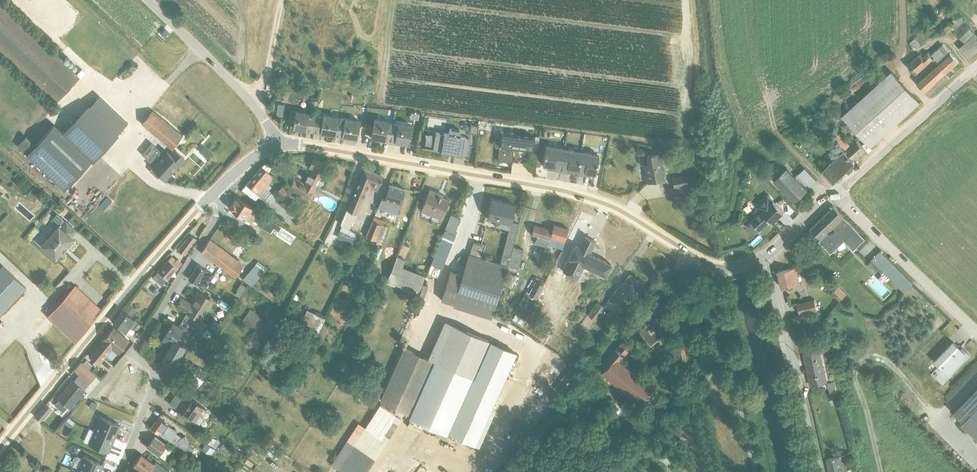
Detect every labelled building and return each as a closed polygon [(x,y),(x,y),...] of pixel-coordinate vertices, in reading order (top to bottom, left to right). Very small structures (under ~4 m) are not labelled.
[(54,105),(81,76),(1,0),(0,0),(0,53),(54,105)] [(949,26),(954,32),(955,31),(965,42),(960,47),(969,58),(976,51),(976,34),(961,16),(949,26)] [(932,26),(909,42),(915,49),(937,33),(932,26)] [(919,54),(909,63),(917,74),(933,60),(937,65),(917,83),(930,97),(950,79),(946,74),(959,61),(943,44),(932,54),(935,57),(933,59),(927,53),(922,58),(919,54)] [(860,99),(889,130),(920,102),(892,71),(860,99)] [(27,137),(18,146),(37,164),(64,190),(91,161),(93,163),(119,135),(118,134),(128,123),(100,96),(89,107),(88,106),(63,132),(55,125),(36,145),(27,137)] [(889,130),(860,99),(842,116),(871,147),(889,130)] [(153,110),(141,123),(172,149),(184,135),(153,110)] [(314,131),(317,115),(315,115),(297,112),(291,110),(289,121),(294,121),(293,128),(313,131),(314,131)] [(317,115),(314,131),(334,135),(335,135),(338,119),(339,117),(323,114),(323,116),(317,115)] [(338,119),(335,135),(357,139),(360,121),(339,117),(338,119)] [(390,142),(393,123),(375,120),(371,138),(377,139),(377,140),(387,142),(390,142)] [(818,121),(810,128),(813,132),(811,134),(814,138),(817,136),(818,137),(829,126),(824,121),(821,125),(818,121)] [(393,123),(390,142),(402,144),(403,143),(408,144),(411,128),(411,125),(393,123)] [(471,124),(470,132),(477,133),(478,125),(471,124)] [(436,132),(433,149),(441,151),(441,152),(462,155),(468,155),(469,146),(471,138),(460,136),(461,131),(450,129),(449,135),(436,132)] [(501,131),(499,149),(514,150),(514,147),(533,149),(534,137),(513,135),(513,133),(501,131)] [(833,139),(844,150),(845,150),(854,160),(866,150),(855,138),(849,144),(840,133),(833,139)] [(152,143),(142,154),(155,166),(155,165),(159,169),(155,175),(164,182),(168,176),(169,177),(185,158),(174,149),(168,157),(152,143)] [(204,143),(200,147),(210,157),(214,152),(204,143)] [(803,144),(799,148),(807,156),(810,153),(807,150),(808,150),(803,144)] [(560,171),(564,148),(547,145),(543,165),(547,166),(547,169),(560,171)] [(564,148),(560,171),(573,173),(574,170),(577,171),(581,151),(564,148)] [(855,163),(844,150),(822,170),(832,180),(836,181),(844,173),(849,168),(855,163)] [(581,151),(577,171),(577,174),(591,176),(591,173),(596,174),(599,154),(581,151)] [(648,163),(644,164),(646,174),(644,175),(646,183),(648,182),(664,179),(659,153),(646,155),(648,163)] [(531,154),(528,170),(534,171),(537,156),(536,155),(531,154)] [(295,178),(290,186),(306,196),(309,198),(314,191),(315,191),(324,173),(323,173),(328,164),(313,157),(308,167),(312,169),(310,174),(308,173),(305,180),(306,180),(304,183),(295,178)] [(245,186),(243,189),(255,199),(258,196),(262,199),(290,223),(298,214),(270,190),(272,187),(269,184),(275,177),(268,171),(274,166),(268,162),(262,166),(245,186)] [(800,181),(796,177),(787,167),(774,180),(795,202),(808,189),(800,181)] [(799,174),(803,178),(811,186),(817,180),(805,167),(799,174)] [(342,226),(337,238),(355,245),(355,233),(350,230),(357,213),(359,214),(370,187),(377,190),(383,177),(364,169),(340,225),(342,226)] [(674,188),(669,189),(670,192),(670,195),(695,191),(692,174),(672,178),(674,188)] [(381,198),(378,208),(398,213),(405,189),(389,184),(385,199),(381,198)] [(282,186),(277,191),(284,198),(283,200),(287,204),(294,197),(282,186)] [(430,189),(421,211),(442,219),(449,200),(438,195),(439,193),(430,189)] [(763,212),(752,222),(760,230),(770,220),(773,223),(784,212),(768,195),(757,206),(763,212)] [(107,197),(99,206),(105,211),(113,202),(107,197)] [(237,197),(230,208),(252,223),(259,212),(254,208),(237,197)] [(507,264),(512,247),(518,223),(511,222),(515,204),(492,199),(488,218),(495,220),(494,226),(508,229),(500,262),(507,264)] [(834,206),(811,228),(821,239),(819,241),(831,253),(844,241),(853,250),(866,238),(845,216),(834,206)] [(57,225),(41,244),(56,258),(62,250),(63,251),(67,246),(67,245),(73,238),(71,236),(76,230),(57,212),(51,219),(57,225)] [(431,263),(427,272),(438,276),(441,268),(442,268),(456,235),(454,234),(461,218),(451,214),(446,226),(431,263)] [(263,215),(257,224),(270,232),(274,228),(279,231),(281,227),(263,215)] [(374,217),(366,236),(380,242),(387,227),(383,225),(385,221),(374,217)] [(752,222),(747,226),(755,234),(759,230),(754,224),(752,222)] [(535,224),(531,235),(549,240),(548,244),(563,248),(568,229),(554,225),(552,230),(542,227),(535,224)] [(32,243),(42,229),(36,225),(26,238),(32,243)] [(179,247),(177,249),(185,255),(197,239),(190,234),(179,247)] [(574,244),(562,270),(580,279),(586,268),(605,278),(613,262),(591,252),(596,241),(584,235),(579,246),(574,244)] [(209,240),(201,252),(236,275),(244,264),(209,240)] [(474,241),(470,252),(480,256),(484,244),(474,241)] [(403,244),(387,283),(417,296),(419,292),(425,276),(402,266),(409,248),(403,244)] [(512,247),(507,264),(508,264),(507,265),(518,268),(523,250),(512,247)] [(880,251),(872,259),(905,292),(913,283),(880,251)] [(335,252),(333,257),(339,260),(341,254),(335,252)] [(451,270),(441,300),(453,304),(453,306),(491,318),(507,265),(470,254),(469,253),(462,274),(451,270)] [(172,256),(153,277),(162,285),(182,263),(177,259),(176,260),(172,256)] [(253,266),(242,279),(251,287),(264,273),(259,270),(262,265),(255,260),(251,265),(253,266)] [(27,288),(2,264),(0,266),(0,316),(27,288)] [(198,264),(188,278),(205,289),(214,275),(198,264)] [(794,268),(779,272),(782,287),(801,283),(797,267),(794,268)] [(508,273),(504,284),(509,286),(513,275),(508,273)] [(630,274),(606,306),(618,315),(642,283),(630,274)] [(68,292),(94,315),(100,308),(76,285),(68,292)] [(839,285),(832,292),(839,301),(847,293),(839,285)] [(59,304),(86,329),(96,317),(94,315),(68,292),(64,289),(55,300),(59,304)] [(187,313),(202,322),(215,301),(198,290),(192,304),(181,297),(178,304),(176,306),(187,313)] [(235,297),(232,301),(235,303),(238,299),(242,294),(239,292),(235,297)] [(815,299),(797,304),(800,315),(818,311),(815,299)] [(597,302),(587,315),(596,321),(605,308),(597,302)] [(86,329),(59,304),(47,316),(76,342),(86,329)] [(129,305),(124,310),(131,315),(135,310),(129,305)] [(250,309),(243,319),(260,331),(267,321),(250,309)] [(122,310),(113,323),(126,331),(130,326),(133,329),(133,330),(139,335),(145,327),(122,310)] [(307,310),(301,323),(318,333),(326,318),(307,310)] [(202,322),(187,313),(179,325),(173,321),(161,340),(170,345),(163,359),(176,366),(187,346),(177,340),(183,329),(186,331),(190,325),(202,332),(206,324),(202,322)] [(220,328),(223,322),(217,318),(213,324),(220,328)] [(654,318),(639,330),(659,354),(669,346),(667,343),(672,340),(654,318)] [(435,361),(410,414),(409,418),(448,434),(448,433),(480,447),(495,410),(492,409),(516,352),(445,320),(428,358),(435,361)] [(113,327),(89,356),(99,364),(113,348),(119,353),(129,340),(113,327)] [(623,340),(601,366),(605,369),(601,373),(648,414),(662,397),(620,361),(632,347),(623,340)] [(935,370),(932,374),(943,385),(953,375),(952,374),(970,355),(963,348),(962,350),(960,348),(954,342),(935,362),(942,369),(940,371),(937,368),(935,370)] [(435,361),(428,358),(404,348),(387,386),(380,402),(410,414),(435,361)] [(820,350),(804,354),(811,385),(828,381),(820,350)] [(83,363),(91,371),(92,370),(95,366),(87,359),(84,362),(83,363)] [(342,359),(337,367),(343,372),(349,363),(342,359)] [(91,371),(83,363),(81,361),(73,370),(88,384),(96,375),(91,371)] [(194,373),(186,383),(195,390),(203,380),(194,373)] [(59,398),(55,404),(64,412),(68,406),(69,407),(85,389),(73,379),(58,398),(59,398)] [(289,381),(284,388),(292,393),(297,386),(289,381)] [(835,382),(828,383),(830,396),(837,395),(835,382)] [(954,413),(963,421),(962,423),(976,438),(976,388),(954,413)] [(177,392),(169,404),(179,411),(177,414),(185,419),(188,416),(199,425),(203,418),(202,417),(207,410),(181,392),(180,391),(179,391),(178,392),(177,392)] [(41,411),(46,415),(52,408),(46,404),(41,411)] [(331,465),(342,471),(366,471),(401,418),(380,405),(365,428),(359,423),(331,465)] [(46,415),(41,411),(40,412),(39,413),(36,417),(41,421),(46,415)] [(94,430),(115,439),(121,424),(100,416),(94,430)] [(158,418),(151,428),(189,456),(194,449),(190,446),(185,436),(182,437),(177,433),(176,431),(158,418)] [(64,436),(71,432),(64,422),(57,427),(64,436)] [(115,439),(94,430),(88,444),(109,452),(115,439)] [(159,455),(167,444),(155,435),(146,448),(159,456),(159,455)] [(209,435),(204,441),(216,448),(220,442),(209,435)] [(206,443),(201,449),(211,455),(215,449),(206,443)] [(167,444),(159,455),(165,459),(173,448),(167,444)] [(666,452),(660,459),(669,467),(675,460),(666,452)] [(80,471),(100,471),(103,464),(83,455),(76,470),(80,471)] [(134,465),(144,471),(168,471),(169,471),(156,461),(154,464),(141,455),(134,465)] [(848,470),(845,456),(828,459),(830,471),(848,471),(848,470)]
